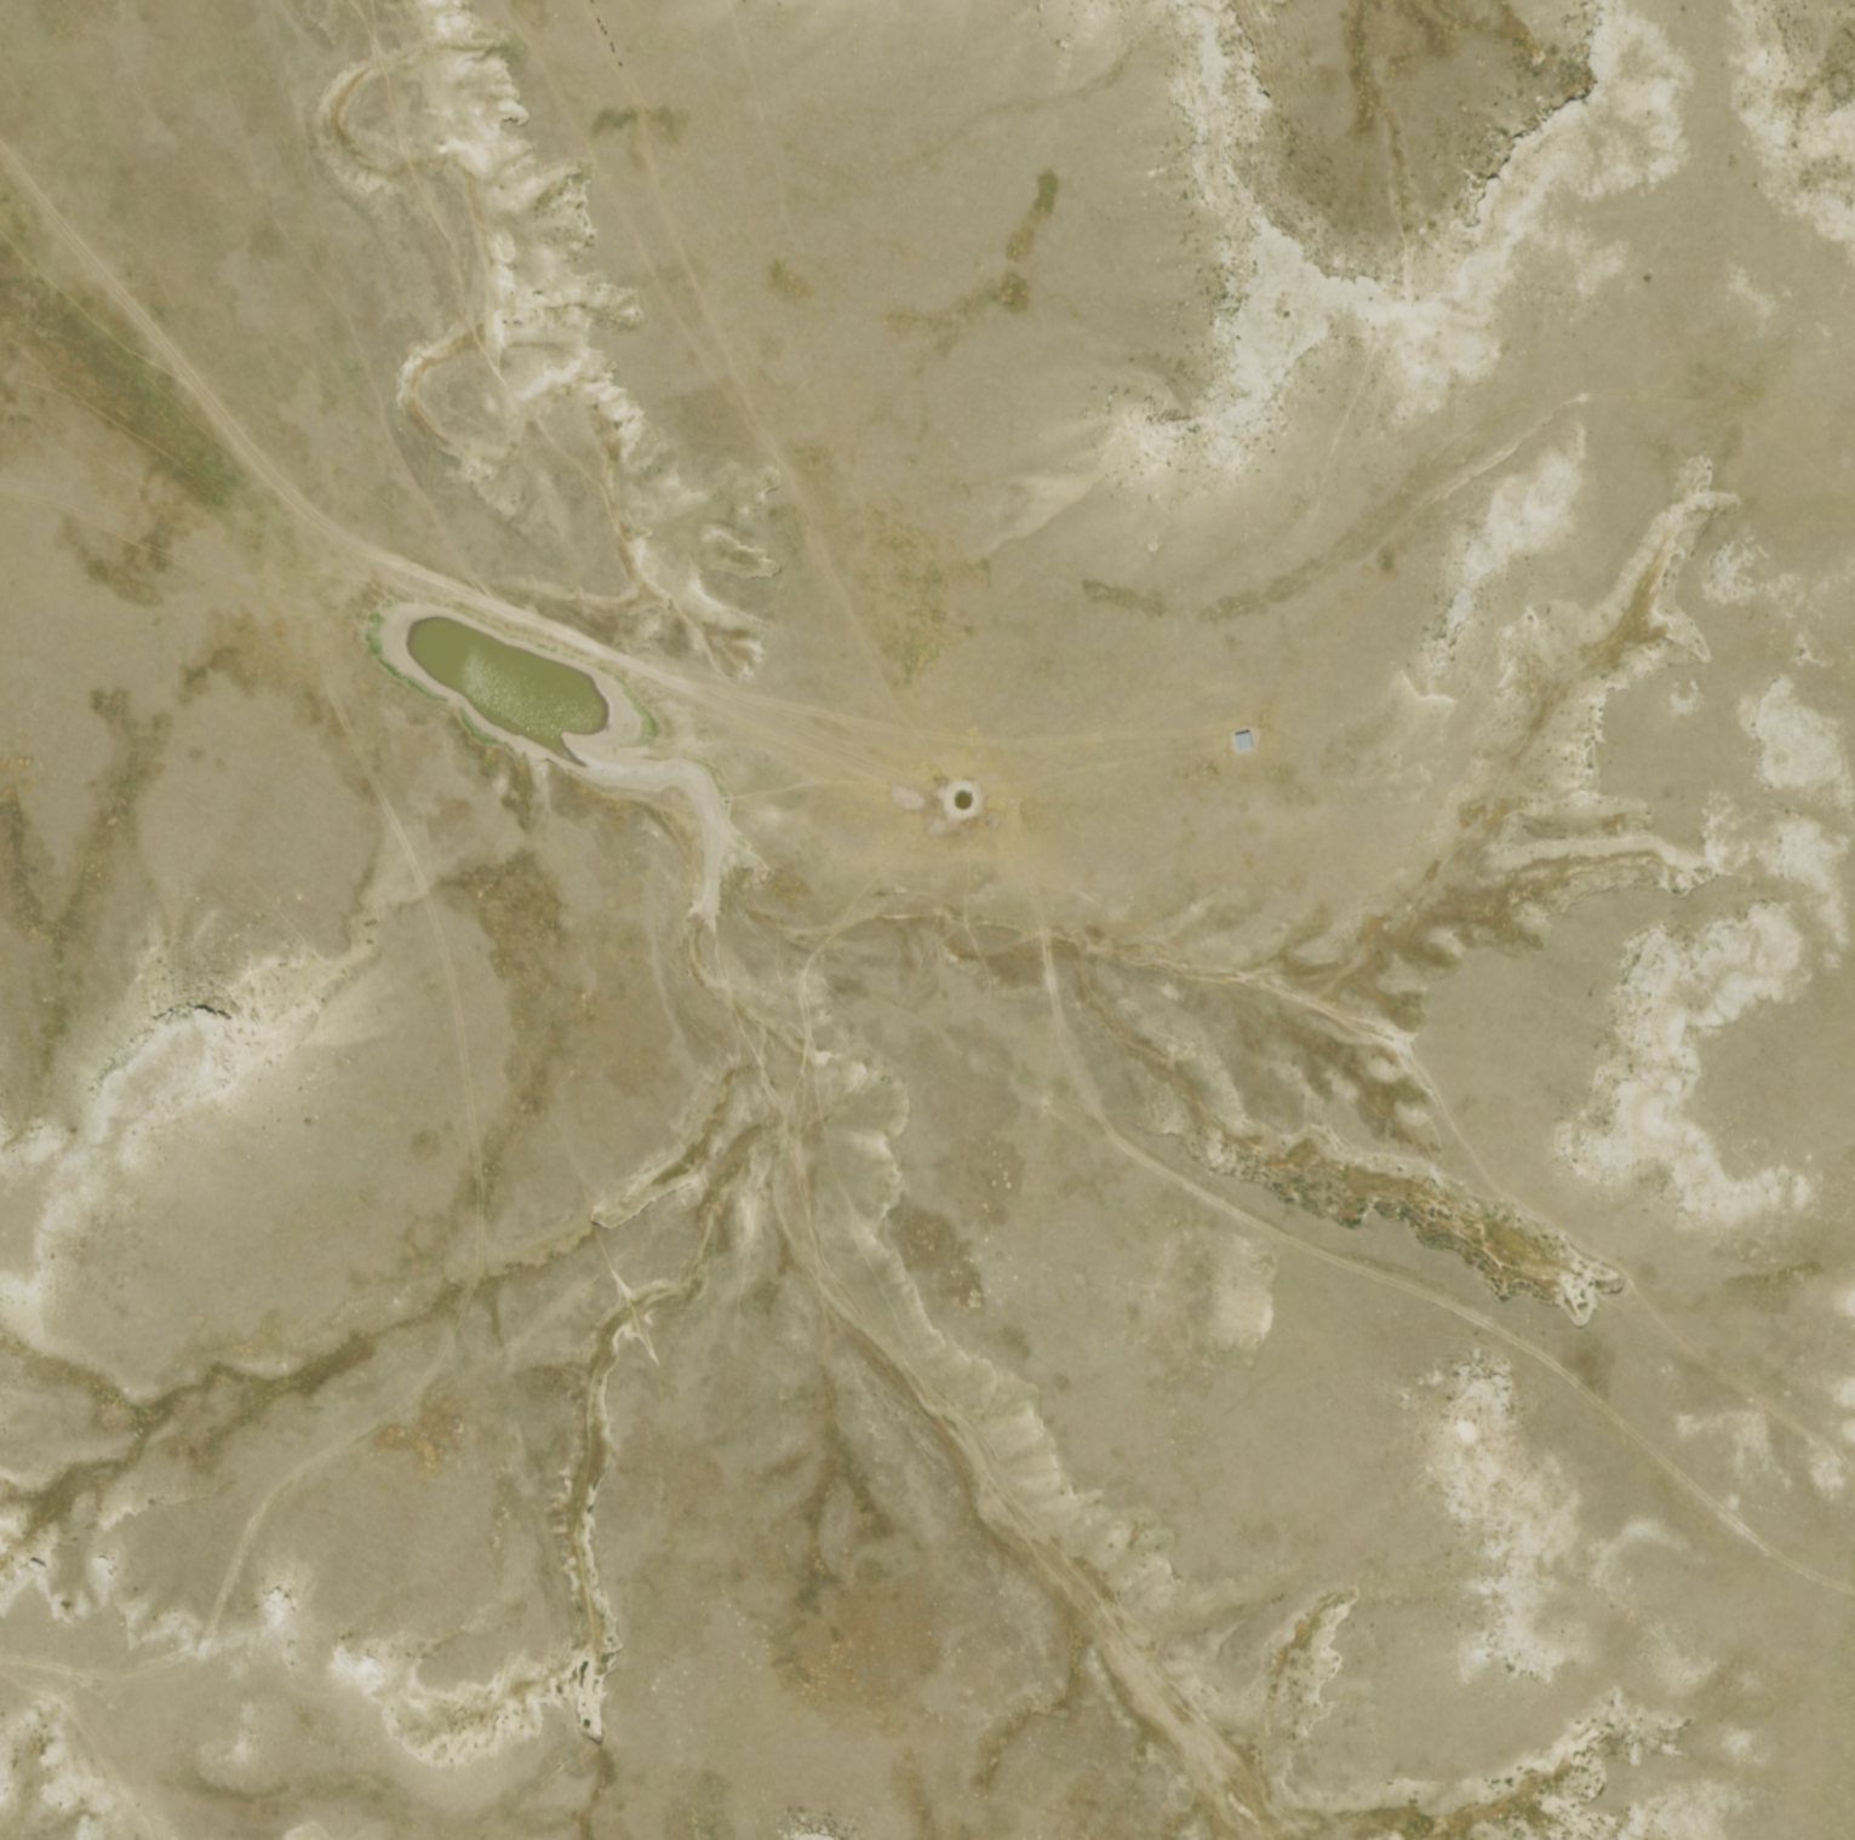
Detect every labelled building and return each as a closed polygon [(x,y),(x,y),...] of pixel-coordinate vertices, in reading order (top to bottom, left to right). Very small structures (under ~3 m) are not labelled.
[(1236,735),(1238,750),(1253,748),(1250,732),(1236,735)]
